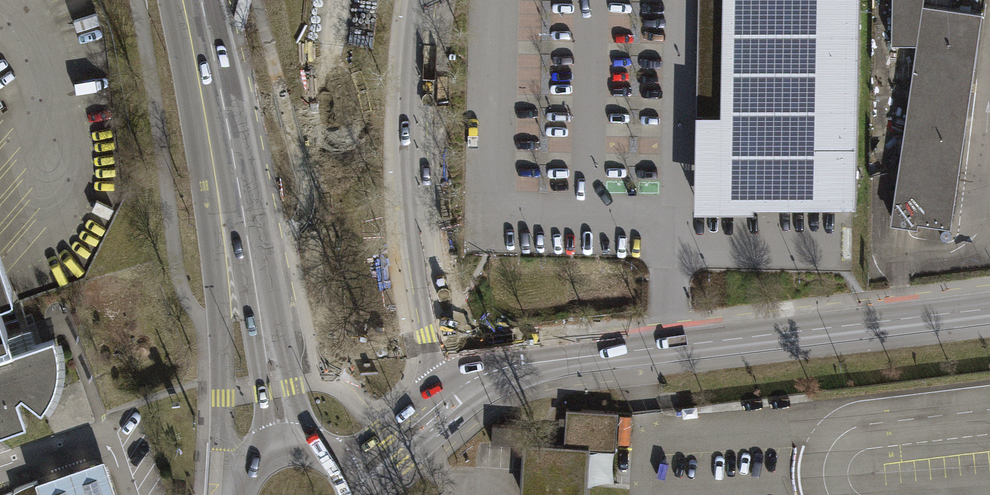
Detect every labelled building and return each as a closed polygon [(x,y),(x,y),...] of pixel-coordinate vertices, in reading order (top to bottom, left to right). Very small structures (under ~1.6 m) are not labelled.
[(718,203),(752,203),(853,205),(856,0),(700,0),(698,112),(726,113),(726,115),(725,172),(725,179),(718,179),(718,203)] [(951,224),(982,13),(934,6),(923,5),(923,0),(892,0),(891,44),(907,45),(919,45),(895,215),(904,217),(951,224)] [(725,172),(726,115),(700,115),(699,208),(751,209),(752,203),(718,203),(718,179),(725,179),(725,172)] [(10,297),(0,268),(0,301),(10,297)] [(0,439),(27,430),(18,401),(24,398),(44,416),(55,399),(60,382),(60,360),(55,340),(5,356),(0,338),(0,438),(0,439)] [(617,411),(566,408),(564,447),(588,449),(615,450),(617,411)] [(520,426),(492,424),(491,442),(519,444),(520,426)] [(525,444),(522,494),(531,494),(585,494),(585,483),(588,449),(564,447),(525,444)] [(105,464),(55,480),(13,494),(115,494),(105,464)]
